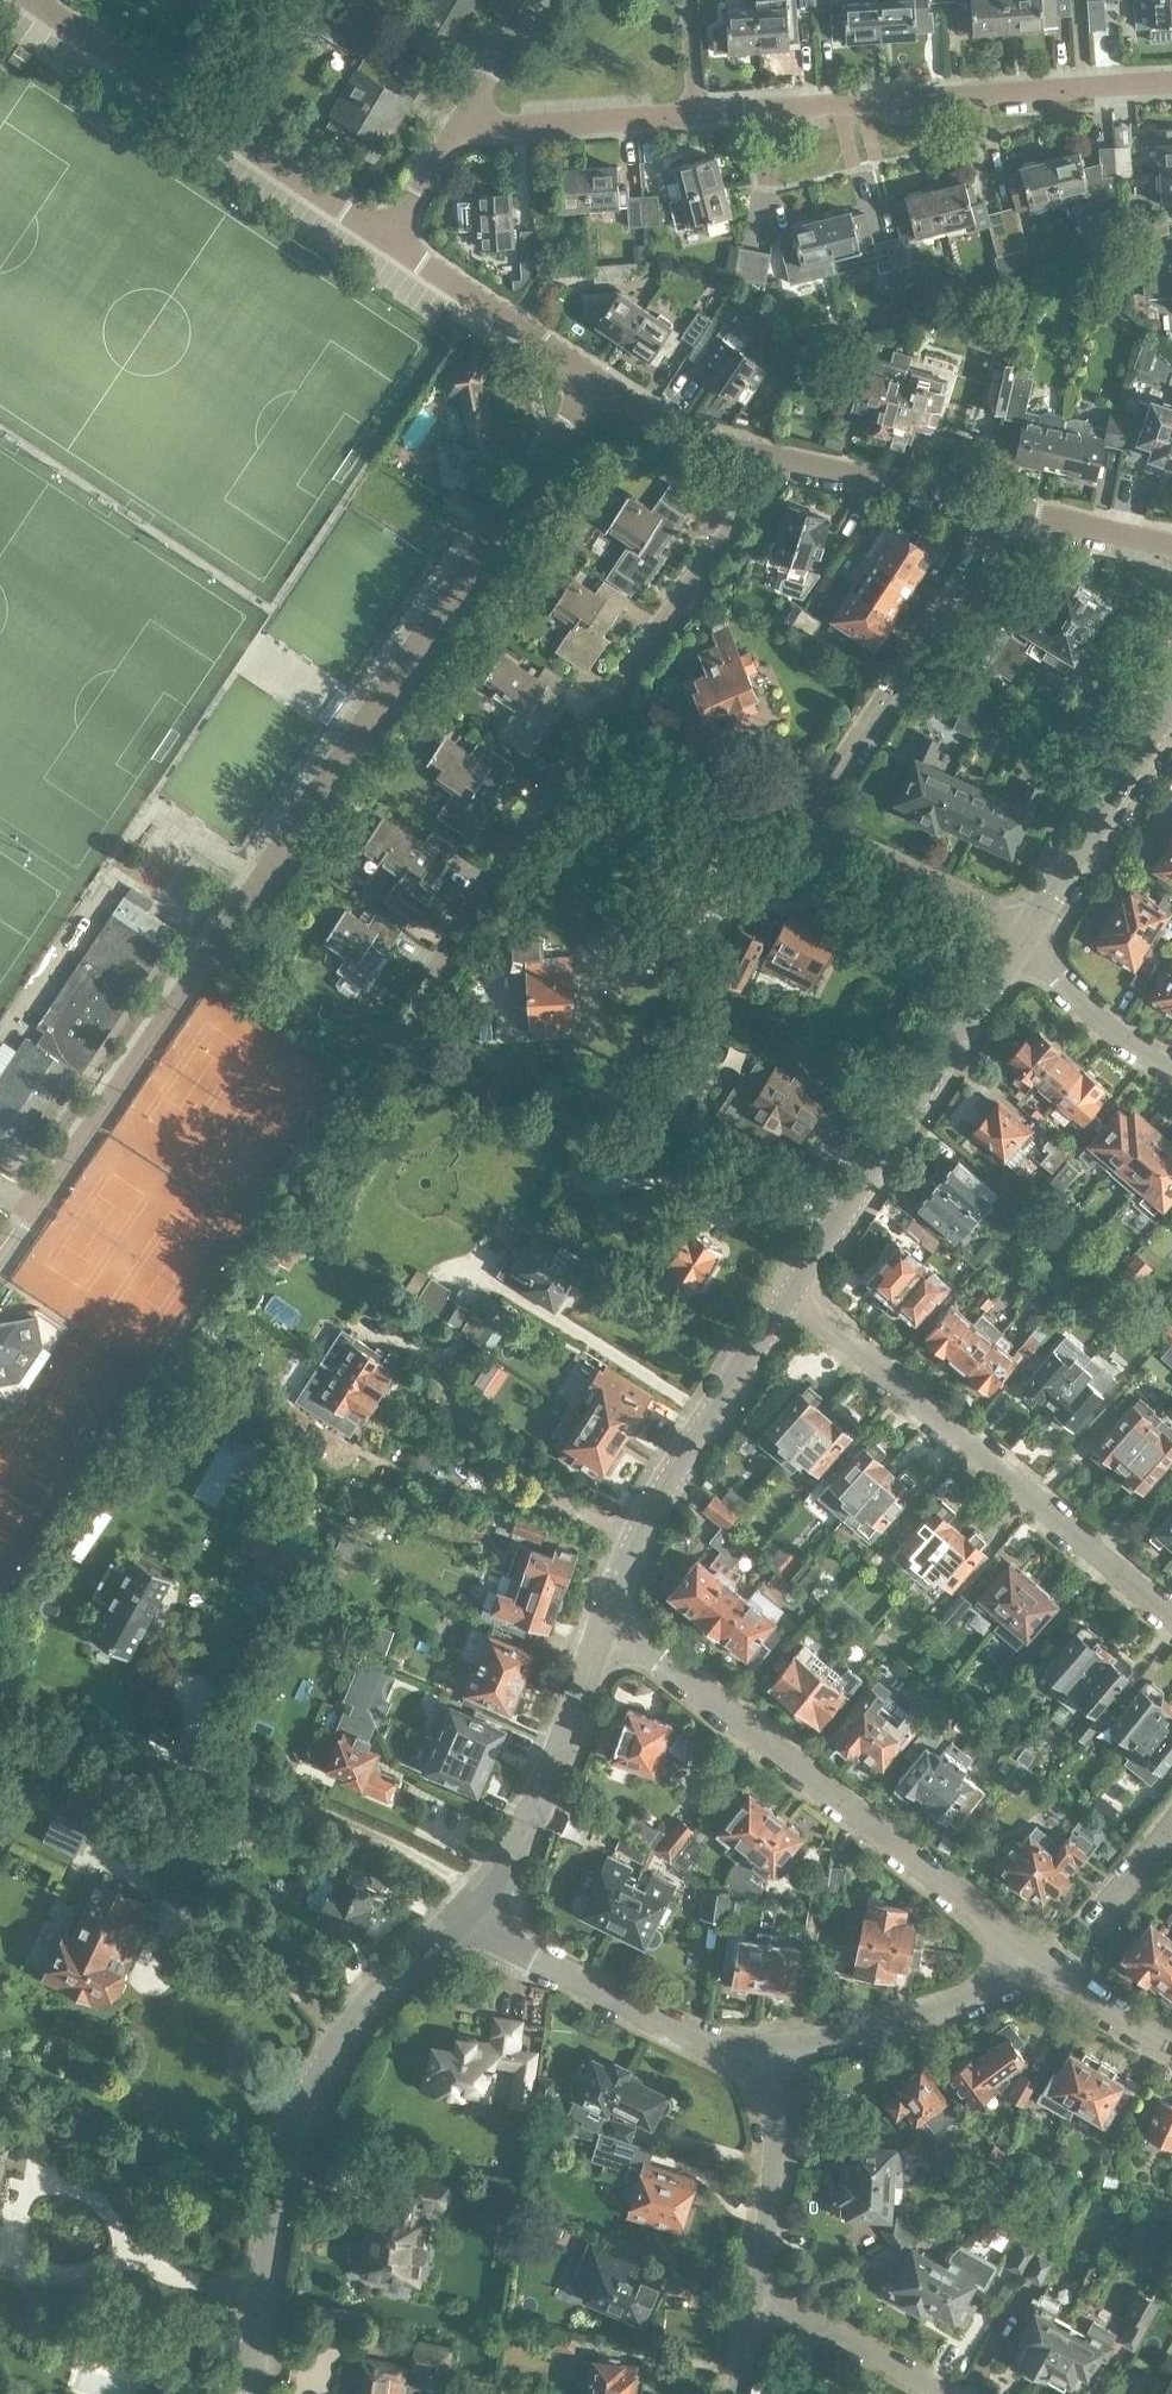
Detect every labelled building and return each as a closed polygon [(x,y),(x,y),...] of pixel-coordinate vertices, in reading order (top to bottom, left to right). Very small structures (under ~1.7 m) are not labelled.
[(385,2),(381,0),(341,0),(331,15),(366,35),(385,2)] [(428,15),(417,8),(401,35),(412,41),(411,43),(440,59),(475,0),(436,0),(428,15)] [(757,9),(760,50),(790,48),(790,43),(799,42),(797,0),(756,0),(757,9)] [(816,12),(815,0),(799,0),(800,13),(816,12)] [(816,12),(831,11),(831,0),(815,0),(816,12)] [(944,3),(944,0),(903,0),(879,2),(882,39),(918,37),(917,25),(929,25),(928,4),(944,3)] [(944,3),(956,2),(958,34),(1010,31),(1008,0),(944,0),(944,3)] [(1044,28),(1044,27),(1058,26),(1057,16),(1070,15),(1069,0),(1008,0),(1010,31),(1044,28)] [(1106,28),(1104,0),(1091,0),(1089,0),(1091,29),(1106,28)] [(1153,26),(1171,25),(1171,0),(1151,0),(1153,26)] [(847,41),(882,39),(879,2),(844,4),(847,41)] [(308,25),(343,47),(352,31),(318,9),(308,25)] [(748,53),(747,50),(760,50),(757,9),(727,11),(728,24),(713,25),(714,52),(733,51),(733,54),(748,53)] [(32,53),(19,44),(9,59),(22,68),(32,53)] [(374,161),(419,89),(366,56),(330,113),(333,114),(325,127),(353,148),(374,161)] [(1171,173),(1171,128),(1155,129),(1156,145),(1158,145),(1160,174),(1171,173)] [(1116,175),(1115,147),(1100,148),(1102,186),(1117,185),(1116,175)] [(1115,147),(1116,175),(1130,174),(1128,147),(1115,147)] [(1059,199),(1089,192),(1079,153),(1050,160),(1059,199)] [(717,189),(722,187),(714,157),(676,167),(684,198),(717,189)] [(1001,212),(1011,253),(1026,249),(1015,210),(1048,202),(1050,211),(1062,208),(1059,199),(1050,160),(1020,168),(1021,170),(1005,174),(1013,209),(1001,212)] [(645,225),(643,197),(628,198),(627,189),(617,190),(616,167),(585,169),(588,208),(588,212),(605,212),(605,207),(628,206),(629,226),(645,225)] [(575,209),(588,208),(585,169),(556,171),(559,215),(575,214),(575,209)] [(1160,174),(1162,204),(1171,203),(1171,173),(1160,174)] [(1011,253),(1001,212),(986,215),(983,203),(970,206),(963,182),(935,190),(945,228),(974,220),(977,231),(987,228),(995,257),(1011,253)] [(731,231),(727,217),(730,217),(722,187),(717,189),(684,198),(670,202),(678,230),(707,223),(710,236),(731,231)] [(893,268),(908,265),(901,240),(945,228),(935,190),(892,202),(901,237),(887,241),(893,268)] [(483,246),(514,244),(510,194),(473,196),(475,230),(479,230),(480,235),(482,234),(483,246)] [(643,197),(645,225),(658,224),(657,196),(643,197)] [(536,249),(537,249),(536,249),(552,248),(550,207),(533,208),(534,231),(535,231),(536,249)] [(893,268),(887,241),(873,244),(868,227),(854,231),(849,212),(820,219),(830,258),(872,247),(879,272),(893,268)] [(1129,237),(1159,234),(1169,234),(1167,216),(1118,219),(1119,237),(1129,237)] [(830,258),(820,219),(790,227),(800,266),(830,258)] [(537,261),(537,249),(536,249),(535,231),(534,231),(519,232),(520,262),(537,261)] [(1129,237),(1133,283),(1143,282),(1144,298),(1171,297),(1171,261),(1162,261),(1159,234),(1129,237)] [(748,280),(754,249),(738,246),(733,277),(748,280)] [(754,249),(748,280),(764,282),(769,252),(754,249)] [(592,265),(594,283),(627,281),(636,267),(636,262),(592,265)] [(618,291),(592,294),(591,305),(603,313),(596,324),(623,342),(645,309),(618,291)] [(645,309),(623,342),(655,363),(662,352),(668,355),(679,339),(667,331),(670,327),(670,325),(672,322),(659,313),(656,317),(645,309)] [(710,321),(697,312),(681,335),(694,344),(710,321)] [(721,329),(710,322),(704,331),(714,338),(695,367),(697,368),(700,363),(710,371),(704,379),(733,397),(734,395),(746,403),(756,387),(744,379),(756,361),(741,352),(750,338),(726,322),(721,329)] [(882,377),(888,355),(869,349),(867,357),(866,356),(851,405),(870,410),(865,425),(868,426),(865,437),(882,442),(885,431),(887,431),(902,383),(882,377)] [(463,372),(447,375),(451,393),(463,390),(473,440),(460,443),(445,461),(453,470),(443,480),(456,490),(466,474),(456,467),(461,460),(480,456),(494,465),(505,450),(490,440),(486,424),(491,423),(486,397),(482,398),(478,381),(487,368),(473,358),(463,372)] [(931,428),(945,380),(906,368),(902,383),(887,431),(907,437),(907,436),(924,441),(928,428),(931,428)] [(1054,470),(1065,420),(1064,420),(1062,416),(1058,413),(1048,411),(1043,412),(1039,413),(1025,410),(1028,395),(1032,378),(1013,374),(1009,391),(1003,417),(1022,421),(1013,461),(1054,470)] [(991,380),(984,410),(1002,414),(1009,384),(991,380)] [(1152,403),(1140,439),(1154,444),(1151,455),(1171,462),(1171,410),(1152,403)] [(1065,420),(1054,470),(1095,479),(1104,439),(1122,444),(1127,417),(1109,413),(1105,428),(1091,425),(1089,422),(1085,420),(1076,418),(1071,418),(1066,420),(1065,420)] [(659,553),(696,501),(671,483),(652,510),(630,495),(606,529),(607,530),(608,527),(630,542),(613,568),(643,589),(665,558),(659,553)] [(446,500),(438,513),(467,531),(475,518),(452,503),(446,500)] [(821,544),(829,518),(787,506),(777,542),(773,542),(770,545),(770,551),(773,553),(773,555),(790,561),(785,577),(780,579),(778,588),(780,592),(802,599),(819,574),(809,570),(817,543),(821,544)] [(912,543),(891,529),(880,545),(873,540),(868,547),(861,543),(865,537),(857,532),(849,543),(863,553),(872,559),(873,557),(913,583),(931,555),(928,553),(934,546),(918,535),(912,543)] [(872,559),(863,553),(853,568),(861,574),(851,590),(891,615),(913,583),(873,557),(872,559)] [(596,593),(555,565),(539,588),(557,601),(551,609),(574,625),(556,650),(587,672),(609,640),(603,636),(629,598),(604,581),(596,593)] [(826,574),(836,580),(841,573),(831,566),(826,574)] [(827,593),(836,580),(826,574),(817,586),(827,593)] [(1104,606),(1065,582),(1059,592),(1057,591),(1050,601),(1052,602),(1043,615),(1036,611),(1024,629),(1031,633),(1024,643),(991,621),(982,633),(972,627),(960,646),(1010,679),(1031,647),(1045,657),(1065,669),(1072,658),(1075,653),(1081,652),(1085,645),(1083,639),(1092,626),(1096,626),(1102,618),(1099,613),(1104,606)] [(891,615),(851,590),(833,617),(836,619),(830,629),(844,638),(850,629),(872,644),(891,615)] [(789,628),(801,610),(802,608),(787,598),(771,621),(789,628)] [(801,610),(789,628),(811,635),(820,622),(801,610)] [(695,676),(683,682),(692,704),(699,701),(706,718),(734,707),(739,718),(756,710),(752,700),(758,697),(748,672),(755,669),(749,653),(741,656),(728,626),(713,633),(718,644),(700,652),(708,673),(696,678),(695,676)] [(496,689),(492,695),(515,711),(498,735),(529,756),(551,725),(545,721),(571,683),(546,665),(537,677),(503,653),(484,680),(496,689)] [(1016,744),(1024,731),(970,695),(960,709),(1016,744)] [(682,716),(653,702),(644,722),(673,736),(682,716)] [(1024,731),(1016,744),(1042,761),(1050,748),(1024,731)] [(471,752),(446,735),(427,763),(440,771),(435,778),(455,792),(439,816),(472,839),(500,799),(494,795),(515,765),(479,741),(471,752)] [(931,826),(955,774),(941,767),(950,748),(940,743),(941,741),(927,735),(916,756),(918,757),(897,802),(913,810),(911,817),(931,826)] [(1047,762),(1040,770),(1053,780),(1059,771),(1047,762)] [(955,774),(931,826),(935,828),(938,821),(972,836),(993,791),(955,774)] [(993,791),(972,836),(1011,854),(1032,809),(1034,810),(1043,790),(1027,782),(1018,803),(993,791)] [(399,831),(381,819),(361,849),(401,877),(385,900),(416,921),(438,890),(432,885),(458,847),(433,830),(425,842),(402,827),(399,831)] [(1155,867),(1171,878),(1171,839),(1155,867)] [(1108,913),(1155,942),(1171,914),(1171,902),(1162,896),(1156,905),(1128,887),(1124,894),(1121,892),(1108,913)] [(167,946),(179,928),(127,894),(115,912),(78,966),(78,965),(36,1027),(45,1032),(39,1040),(36,1044),(27,1037),(0,1077),(0,1132),(30,1152),(43,1133),(83,1075),(81,1074),(130,1001),(167,946)] [(377,912),(368,924),(346,909),(322,943),(345,959),(337,969),(342,973),(336,982),(338,988),(349,996),(356,995),(362,987),(368,991),(381,972),(375,968),(402,930),(377,912)] [(843,930),(808,911),(805,918),(790,911),(767,954),(761,951),(766,941),(741,928),(716,977),(741,990),(754,964),(782,979),(784,974),(811,989),(843,930)] [(1137,971),(1144,959),(1155,942),(1108,913),(1095,934),(1098,936),(1093,944),(1137,971)] [(558,1027),(575,1026),(571,955),(552,956),(553,965),(543,966),(541,942),(512,944),(513,961),(525,961),(529,1029),(543,1028),(543,1033),(558,1032),(558,1027)] [(1150,998),(1157,1003),(1157,1004),(1171,1013),(1171,959),(1150,998)] [(1146,982),(1134,975),(1127,987),(1139,995),(1146,982)] [(401,1066),(417,1039),(404,1030),(388,1057),(401,1066)] [(1026,1092),(1033,1084),(1063,1052),(1038,1030),(1030,1038),(1028,1036),(1005,1061),(1019,1073),(1012,1080),(1026,1092)] [(1063,1052),(1033,1084),(1052,1101),(1082,1068),(1063,1052)] [(743,1110),(733,1125),(758,1141),(768,1126),(778,1133),(781,1128),(798,1139),(820,1108),(806,1099),(815,1085),(791,1070),(786,1076),(776,1069),(771,1076),(757,1067),(748,1081),(743,1078),(728,1101),(743,1110)] [(1081,1126),(1082,1125),(1102,1101),(1099,1098),(1107,1090),(1082,1068),(1052,1101),(1081,1126)] [(1031,1133),(1032,1132),(999,1102),(973,1132),(1013,1168),(1035,1142),(1031,1139),(1034,1136),(1031,1133)] [(1031,1114),(1039,1121),(1044,1115),(1036,1108),(1031,1114)] [(1089,1141),(1078,1154),(1081,1157),(1091,1166),(1096,1160),(1110,1172),(1149,1126),(1134,1113),(1128,1120),(1119,1113),(1093,1144),(1089,1141)] [(1132,1192),(1171,1146),(1149,1126),(1110,1172),(1132,1192)] [(1040,1163),(1054,1174),(1066,1160),(1073,1152),(1072,1151),(1063,1143),(1053,1134),(1043,1145),(1050,1151),(1040,1163)] [(1072,1151),(1076,1146),(1076,1142),(1072,1139),(1066,1139),(1063,1143),(1072,1151),(1072,1150),(1072,1151)] [(1132,1192),(1133,1192),(1129,1196),(1135,1201),(1133,1203),(1155,1222),(1168,1207),(1171,1210),(1171,1146),(1132,1192)] [(573,1162),(589,1172),(595,1162),(579,1152),(573,1162)] [(938,1170),(931,1178),(979,1217),(991,1202),(990,1201),(999,1190),(986,1178),(983,1181),(958,1160),(948,1172),(944,1169),(938,1170)] [(1047,1206),(1077,1170),(1066,1160),(1054,1174),(1035,1196),(1047,1206)] [(979,1217),(931,1178),(924,1186),(924,1190),(928,1195),(924,1200),(918,1208),(942,1228),(940,1231),(954,1244),(963,1234),(964,1235),(979,1217)] [(1038,1220),(1014,1197),(1002,1213),(1027,1234),(1038,1220)] [(1031,1213),(1038,1205),(1032,1201),(1026,1208),(1031,1213)] [(1117,1227),(1127,1215),(1119,1208),(1108,1219),(1117,1227)] [(1074,1250),(1082,1241),(1070,1230),(1064,1224),(1055,1234),(1074,1250)] [(698,1288),(724,1252),(691,1229),(665,1266),(698,1288)] [(554,1307),(578,1268),(523,1232),(515,1246),(518,1248),(501,1274),(554,1307)] [(909,1251),(901,1244),(867,1282),(880,1293),(877,1297),(877,1303),(885,1310),(925,1263),(910,1250),(909,1251)] [(969,1261),(975,1255),(967,1248),(962,1255),(969,1261)] [(1132,1289),(1153,1268),(1138,1254),(1118,1276),(1119,1276),(1131,1288),(1132,1289)] [(273,1265),(265,1260),(259,1269),(267,1274),(273,1265)] [(925,1263),(885,1310),(893,1316),(900,1316),(903,1312),(915,1322),(936,1299),(939,1302),(951,1288),(948,1285),(939,1277),(940,1276),(925,1263)] [(403,1292),(416,1301),(432,1276),(419,1268),(403,1292)] [(457,1326),(469,1308),(453,1298),(456,1293),(432,1276),(416,1301),(457,1326)] [(1123,1317),(1131,1308),(1097,1276),(1079,1297),(1093,1309),(1103,1298),(1123,1317)] [(1124,1296),(1131,1288),(1119,1276),(1112,1284),(1124,1296)] [(987,1311),(995,1302),(984,1292),(975,1301),(987,1311)] [(1137,1313),(1149,1324),(1160,1312),(1148,1301),(1137,1313)] [(494,1314),(478,1303),(462,1327),(478,1338),(485,1327),(494,1314)] [(943,1356),(973,1322),(952,1304),(922,1338),(943,1356)] [(67,1327),(39,1308),(3,1316),(5,1323),(0,1323),(0,1395),(15,1406),(67,1327)] [(497,1309),(494,1314),(485,1327),(501,1337),(512,1318),(497,1309)] [(1171,1345),(1171,1323),(1160,1312),(1149,1324),(1171,1345)] [(996,1341),(1001,1335),(1004,1331),(981,1313),(973,1322),(943,1356),(964,1374),(994,1340),(996,1341)] [(1038,1325),(1018,1350),(1028,1358),(1048,1333),(1038,1325)] [(334,1369),(378,1397),(402,1360),(401,1355),(395,1351),(389,1352),(386,1357),(383,1355),(386,1351),(378,1346),(375,1350),(355,1337),(354,1338),(346,1333),(341,1340),(338,1338),(322,1362),(334,1369)] [(994,1340),(964,1374),(988,1395),(1018,1360),(1006,1349),(1011,1344),(1001,1335),(996,1341),(994,1340)] [(573,1347),(565,1341),(559,1349),(566,1355),(573,1347)] [(1056,1353),(1054,1351),(1023,1385),(1026,1387),(1020,1393),(1032,1404),(1038,1398),(1047,1406),(1090,1357),(1081,1350),(1073,1359),(1061,1348),(1056,1353)] [(1090,1357),(1047,1406),(1057,1414),(1051,1421),(1064,1432),(1070,1425),(1072,1427),(1102,1393),(1087,1379),(1098,1365),(1090,1357)] [(576,1393),(567,1405),(622,1440),(651,1395),(625,1378),(607,1367),(605,1370),(600,1367),(589,1383),(598,1390),(589,1404),(585,1400),(576,1393)] [(361,1423),(378,1397),(334,1369),(326,1382),(319,1377),(311,1390),(318,1394),(317,1395),(361,1423)] [(822,1397),(809,1385),(801,1393),(800,1392),(767,1429),(757,1441),(781,1462),(825,1413),(814,1404),(822,1397)] [(1119,1468),(1164,1418),(1163,1418),(1164,1416),(1140,1394),(1119,1418),(1104,1404),(1085,1424),(1101,1439),(1094,1446),(1097,1448),(1091,1455),(1103,1466),(1110,1460),(1119,1468)] [(622,1440),(567,1405),(554,1397),(547,1408),(570,1423),(572,1422),(575,1425),(562,1445),(564,1446),(558,1455),(570,1463),(573,1459),(599,1476),(622,1440)] [(825,1413),(781,1462),(792,1472),(803,1460),(817,1472),(823,1478),(847,1450),(841,1445),(850,1434),(848,1433),(854,1424),(842,1414),(835,1422),(825,1413)] [(1119,1468),(1128,1476),(1122,1483),(1134,1494),(1141,1487),(1143,1489),(1166,1463),(1171,1468),(1171,1424),(1171,1425),(1164,1418),(1119,1468)] [(847,1450),(823,1478),(830,1484),(844,1496),(834,1507),(845,1517),(888,1468),(879,1459),(886,1452),(873,1440),(866,1448),(864,1446),(855,1456),(847,1450)] [(898,1477),(888,1468),(845,1517),(856,1527),(866,1516),(880,1527),(913,1490),(911,1488),(918,1480),(905,1469),(898,1477)] [(58,1533),(69,1540),(82,1549),(94,1531),(93,1530),(107,1510),(84,1494),(58,1533)] [(726,1530),(739,1514),(715,1494),(702,1511),(721,1526),(726,1530)] [(914,1577),(958,1529),(948,1521),(955,1512),(942,1501),(935,1509),(933,1508),(918,1525),(908,1516),(894,1531),(904,1540),(902,1543),(897,1539),(886,1551),(914,1577)] [(411,1515),(398,1510),(394,1521),(407,1526),(411,1515)] [(1149,1538),(1159,1547),(1165,1541),(1171,1547),(1171,1510),(1149,1538)] [(516,1518),(511,1531),(541,1541),(546,1527),(516,1518)] [(748,1548),(727,1531),(726,1530),(721,1526),(709,1541),(721,1551),(709,1566),(698,1557),(682,1578),(672,1570),(660,1585),(670,1592),(668,1594),(670,1595),(670,1602),(678,1609),(685,1608),(694,1615),(733,1566),(748,1548)] [(958,1529),(914,1577),(926,1587),(936,1576),(950,1588),(960,1576),(969,1583),(990,1559),(982,1551),(982,1550),(981,1549),(988,1540),(975,1529),(968,1537),(958,1529)] [(509,1574),(514,1576),(561,1593),(575,1552),(559,1547),(555,1556),(519,1544),(509,1574)] [(804,1564),(802,1563),(790,1552),(776,1569),(777,1570),(790,1580),(804,1564)] [(495,1572),(500,1557),(488,1553),(484,1567),(495,1572)] [(806,1593),(826,1569),(811,1556),(804,1564),(790,1580),(806,1593)] [(136,1558),(92,1637),(128,1657),(172,1577),(136,1558)] [(1002,1620),(1032,1585),(1009,1565),(976,1603),(986,1613),(989,1609),(1002,1620)] [(733,1566),(694,1615),(706,1624),(698,1633),(712,1644),(719,1635),(747,1599),(746,1598),(748,1596),(736,1587),(737,1582),(743,1574),(733,1566)] [(760,1573),(767,1578),(772,1572),(766,1566),(760,1573)] [(783,1594),(792,1583),(777,1570),(767,1581),(783,1594)] [(548,1630),(561,1593),(514,1576),(507,1595),(498,1592),(492,1610),(484,1607),(481,1617),(525,1635),(528,1623),(548,1630)] [(1055,1605),(1032,1585),(1002,1620),(1025,1640),(1055,1605)] [(757,1586),(748,1596),(746,1598),(747,1599),(719,1635),(747,1657),(749,1654),(758,1662),(770,1648),(760,1640),(776,1619),(762,1608),(763,1603),(762,1602),(769,1595),(757,1586)] [(949,1630),(972,1603),(961,1593),(938,1620),(949,1630)] [(537,1673),(543,1659),(533,1655),(534,1652),(473,1626),(466,1644),(461,1656),(476,1662),(520,1680),(524,1671),(526,1672),(527,1668),(537,1673)] [(1081,1627),(1043,1671),(1057,1683),(1051,1691),(1062,1701),(1108,1648),(1096,1638),(1095,1634),(1087,1627),(1081,1627)] [(794,1707),(826,1666),(802,1646),(796,1654),(769,1687),(794,1707)] [(1030,1653),(1023,1646),(1009,1662),(1001,1672),(1008,1679),(1030,1653)] [(1062,1701),(1074,1710),(1080,1703),(1091,1711),(1072,1732),(1085,1743),(1102,1722),(1125,1694),(1117,1687),(1132,1670),(1131,1663),(1122,1655),(1117,1656),(1108,1648),(1062,1701)] [(363,1719),(385,1663),(364,1654),(346,1699),(353,1702),(348,1712),(344,1711),(337,1729),(344,1732),(329,1766),(346,1773),(345,1777),(348,1778),(349,1781),(390,1799),(398,1778),(372,1766),(378,1751),(368,1747),(371,1740),(365,1737),(369,1727),(361,1724),(363,1719)] [(520,1680),(476,1662),(471,1674),(473,1675),(466,1692),(510,1710),(511,1708),(521,1712),(526,1698),(516,1694),(518,1691),(515,1690),(520,1680)] [(826,1666),(794,1707),(819,1727),(846,1693),(851,1686),(826,1666)] [(880,1680),(833,1738),(839,1742),(839,1746),(847,1753),(851,1752),(855,1756),(898,1702),(888,1693),(891,1689),(880,1680)] [(1102,1722),(1123,1740),(1116,1748),(1129,1758),(1171,1705),(1171,1704),(1161,1694),(1162,1689),(1154,1682),(1147,1682),(1132,1700),(1125,1694),(1102,1722)] [(371,1708),(384,1714),(390,1701),(376,1695),(371,1708)] [(898,1702),(855,1756),(858,1758),(861,1754),(881,1770),(925,1714),(911,1704),(907,1709),(898,1702)] [(1061,1726),(1072,1712),(1061,1702),(1050,1716),(1061,1726)] [(438,1738),(489,1760),(502,1730),(441,1704),(436,1716),(445,1720),(438,1738)] [(1125,1763),(1145,1779),(1154,1766),(1160,1771),(1171,1756),(1171,1705),(1129,1758),(1125,1763)] [(391,1716),(384,1714),(371,1708),(379,1731),(386,1729),(391,1716)] [(655,1774),(673,1723),(628,1708),(623,1720),(613,1717),(605,1743),(615,1746),(610,1759),(655,1774)] [(940,1755),(931,1749),(941,1737),(927,1727),(905,1754),(914,1761),(897,1782),(899,1783),(893,1790),(908,1801),(914,1795),(922,1802),(942,1777),(963,1750),(952,1741),(940,1755)] [(680,1733),(667,1750),(685,1764),(698,1749),(680,1733)] [(476,1791),(489,1760),(438,1738),(424,1768),(476,1791)] [(973,1758),(963,1750),(942,1777),(922,1802),(946,1820),(948,1818),(956,1825),(967,1811),(959,1804),(975,1784),(962,1773),(973,1758)] [(1005,1787),(1020,1763),(1003,1751),(987,1775),(1005,1787)] [(1020,1763),(1005,1787),(1017,1796),(1034,1772),(1020,1763)] [(763,1802),(750,1792),(717,1832),(731,1842),(724,1851),(737,1862),(748,1849),(747,1849),(775,1815),(777,1813),(773,1810),(774,1806),(768,1801),(763,1802)] [(1110,1828),(1123,1812),(1100,1793),(1087,1810),(1110,1828)] [(44,1840),(76,1856),(89,1827),(57,1811),(44,1840)] [(1089,1856),(1108,1832),(1085,1814),(1074,1827),(1079,1831),(1077,1835),(1074,1833),(1056,1856),(1029,1890),(1043,1901),(1052,1890),(1054,1892),(1085,1852),(1089,1856)] [(784,1822),(775,1815),(747,1849),(748,1849),(737,1862),(732,1869),(726,1884),(731,1887),(730,1893),(742,1895),(760,1898),(763,1884),(751,1875),(759,1866),(766,1872),(770,1867),(774,1870),(791,1849),(799,1856),(810,1844),(801,1836),(803,1834),(799,1831),(798,1826),(795,1823),(790,1824),(786,1820),(784,1822)] [(659,1827),(646,1847),(648,1847),(646,1850),(652,1848),(661,1854),(671,1862),(695,1831),(680,1818),(667,1833),(659,1827)] [(1056,1856),(1054,1854),(1043,1846),(1050,1837),(1037,1826),(1022,1844),(1016,1840),(996,1865),(1012,1877),(1010,1879),(1027,1892),(1029,1890),(1056,1856)] [(646,1847),(623,1834),(622,1833),(615,1847),(640,1861),(646,1850),(648,1847),(646,1847)] [(692,1837),(674,1859),(686,1870),(704,1847),(692,1837)] [(658,1861),(661,1854),(652,1848),(646,1861),(651,1864),(654,1857),(658,1861)] [(379,1918),(382,1910),(389,1896),(365,1885),(370,1876),(329,1857),(323,1869),(326,1870),(316,1890),(309,1892),(306,1899),(309,1907),(334,1918),(331,1924),(333,1925),(334,1930),(340,1933),(344,1930),(360,1937),(371,1914),(379,1918)] [(612,1927),(635,1881),(626,1876),(631,1867),(609,1857),(590,1895),(585,1893),(579,1894),(576,1899),(575,1905),(583,1910),(582,1912),(612,1927)] [(846,1867),(831,1865),(826,1898),(841,1900),(846,1867)] [(654,1943),(658,1938),(659,1932),(654,1927),(651,1926),(670,1887),(640,1872),(635,1881),(612,1927),(643,1942),(644,1941),(649,1943),(654,1943)] [(120,1973),(142,1926),(129,1919),(138,1901),(88,1877),(79,1896),(83,1898),(47,1975),(102,2002),(107,2000),(112,1991),(117,1989),(123,1978),(120,1973)] [(422,1891),(405,1883),(402,1890),(419,1897),(422,1891)] [(726,1921),(727,1911),(730,1893),(705,1889),(700,1917),(726,1921)] [(740,1912),(742,1895),(730,1893),(727,1911),(740,1912)] [(922,1946),(925,1929),(914,1928),(915,1923),(904,1921),(907,1908),(883,1904),(884,1900),(869,1897),(861,1934),(922,1946)] [(819,1941),(824,1908),(810,1906),(804,1938),(819,1941)] [(1148,1921),(1117,1960),(1143,1981),(1146,1977),(1171,1996),(1171,1995),(1171,1940),(1148,1921)] [(763,1988),(772,1934),(758,1932),(757,1941),(743,1939),(744,1934),(727,1932),(721,1967),(735,1969),(733,1983),(736,1984),(737,1989),(745,1990),(747,1986),(763,1988)] [(772,1934),(763,1988),(776,1990),(777,1994),(785,1996),(788,1992),(793,1993),(800,1948),(784,1946),(785,1936),(772,1934)] [(918,1966),(922,1946),(861,1934),(857,1958),(852,1957),(849,1973),(870,1977),(870,1974),(894,1978),(896,1966),(906,1968),(907,1964),(918,1966)] [(515,2052),(520,2020),(493,2016),(489,2041),(455,2036),(453,2049),(432,2046),(429,2068),(423,2067),(419,2089),(487,2100),(493,2061),(516,2065),(511,2103),(527,2106),(535,2055),(515,2052)] [(1000,2091),(1009,2080),(1006,2075),(1026,2060),(1014,2044),(1019,2039),(1006,2023),(988,2036),(994,2044),(975,2058),(974,2058),(993,2084),(994,2083),(997,2088),(1000,2091)] [(1069,2118),(1101,2060),(1085,2050),(1081,2057),(1069,2049),(1056,2072),(1053,2069),(1052,2069),(1035,2098),(1069,2118)] [(612,2067),(585,2054),(576,2072),(583,2076),(574,2093),(576,2095),(567,2112),(582,2119),(579,2124),(598,2130),(605,2116),(610,2106),(628,2070),(629,2068),(615,2061),(612,2067)] [(974,2058),(975,2058),(973,2055),(947,2073),(971,2107),(997,2088),(994,2083),(993,2084),(974,2058)] [(1101,2060),(1076,2107),(1105,2124),(1116,2130),(1137,2091),(1113,2076),(1117,2070),(1101,2060)] [(946,2104),(948,2103),(921,2066),(893,2086),(898,2093),(893,2096),(890,2093),(881,2099),(896,2120),(906,2114),(916,2127),(932,2115),(937,2121),(951,2111),(946,2104)] [(639,2075),(628,2070),(610,2106),(622,2112),(624,2109),(651,2123),(657,2111),(663,2112),(667,2109),(668,2107),(669,2106),(670,2104),(670,2103),(670,2101),(669,2100),(669,2099),(668,2098),(667,2097),(665,2096),(666,2093),(639,2080),(639,2075)] [(1023,2107),(1036,2083),(1021,2074),(1007,2098),(1023,2107)] [(550,2115),(556,2077),(539,2075),(534,2110),(550,2115)] [(1151,2116),(1152,2117),(1144,2135),(1171,2147),(1171,2104),(1159,2098),(1151,2116)] [(598,2130),(599,2131),(630,2142),(636,2126),(605,2116),(598,2130)] [(13,2127),(0,2124),(0,2189),(13,2127)] [(654,2149),(630,2142),(599,2131),(590,2160),(604,2164),(600,2177),(637,2188),(629,2213),(631,2213),(634,2218),(643,2221),(647,2218),(679,2228),(681,2224),(685,2223),(687,2215),(684,2212),(695,2177),(649,2163),(654,2149)] [(1009,2149),(1014,2140),(999,2132),(994,2142),(1009,2149)] [(846,2161),(844,2179),(893,2182),(900,2183),(903,2149),(875,2147),(875,2136),(853,2135),(851,2162),(846,2161)] [(952,2165),(953,2165),(958,2152),(958,2151),(933,2141),(927,2156),(952,2165)] [(999,2165),(1006,2152),(994,2146),(987,2159),(999,2165)] [(958,2152),(953,2165),(964,2169),(969,2156),(958,2152)] [(1034,2160),(1031,2173),(1046,2177),(1047,2177),(1050,2164),(1034,2160)] [(1046,2177),(1047,2177),(1061,2181),(1065,2168),(1050,2164),(1046,2177)] [(448,2211),(453,2180),(406,2172),(401,2203),(405,2204),(403,2218),(373,2212),(362,2274),(407,2281),(411,2259),(417,2261),(424,2258),(426,2245),(420,2240),(414,2239),(420,2206),(432,2208),(448,2211)] [(893,2182),(844,2179),(840,2178),(839,2200),(841,2200),(840,2214),(890,2218),(893,2182)] [(889,2241),(913,2225),(903,2212),(880,2227),(889,2241)] [(913,2225),(889,2241),(899,2255),(922,2239),(913,2225)] [(593,2278),(585,2296),(640,2320),(649,2299),(651,2300),(657,2285),(635,2275),(641,2261),(590,2240),(577,2271),(593,2278)] [(1022,2276),(1037,2251),(1023,2243),(1008,2268),(1022,2276)] [(944,2266),(921,2308),(938,2316),(940,2312),(963,2324),(974,2304),(964,2299),(974,2280),(983,2285),(994,2264),(957,2245),(951,2253),(944,2266)] [(921,2308),(944,2266),(911,2249),(888,2292),(903,2300),(901,2302),(904,2303),(905,2307),(914,2312),(918,2311),(919,2311),(921,2308)] [(1026,2277),(1042,2285),(1055,2262),(1039,2254),(1026,2277)] [(1135,2350),(1161,2302),(1138,2290),(1124,2316),(1131,2320),(1119,2341),(1135,2350)] [(1024,2314),(1032,2318),(1020,2339),(1023,2341),(1012,2360),(1026,2367),(1025,2375),(1033,2380),(1040,2375),(1068,2324),(1054,2316),(1061,2304),(1041,2293),(1038,2300),(1034,2297),(1024,2314)] [(112,2365),(118,2343),(123,2325),(91,2316),(86,2333),(79,2355),(112,2365)] [(1117,2334),(1093,2320),(1089,2328),(1085,2333),(1068,2324),(1040,2375),(1063,2388),(1066,2381),(1078,2388),(1085,2376),(1087,2377),(1089,2373),(1094,2375),(1103,2360),(1106,2363),(1116,2346),(1112,2344),(1117,2334)] [(448,2383),(449,2374),(453,2352),(412,2346),(409,2368),(419,2369),(418,2378),(448,2383)] [(1168,2353),(1157,2373),(1169,2380),(1161,2393),(1171,2393),(1171,2356),(1168,2353)] [(580,2393),(587,2393),(641,2393),(643,2378),(635,2377),(637,2367),(623,2366),(624,2364),(595,2360),(594,2362),(584,2360),(580,2393)] [(402,2380),(404,2367),(361,2361),(356,2393),(399,2393),(402,2380)]
